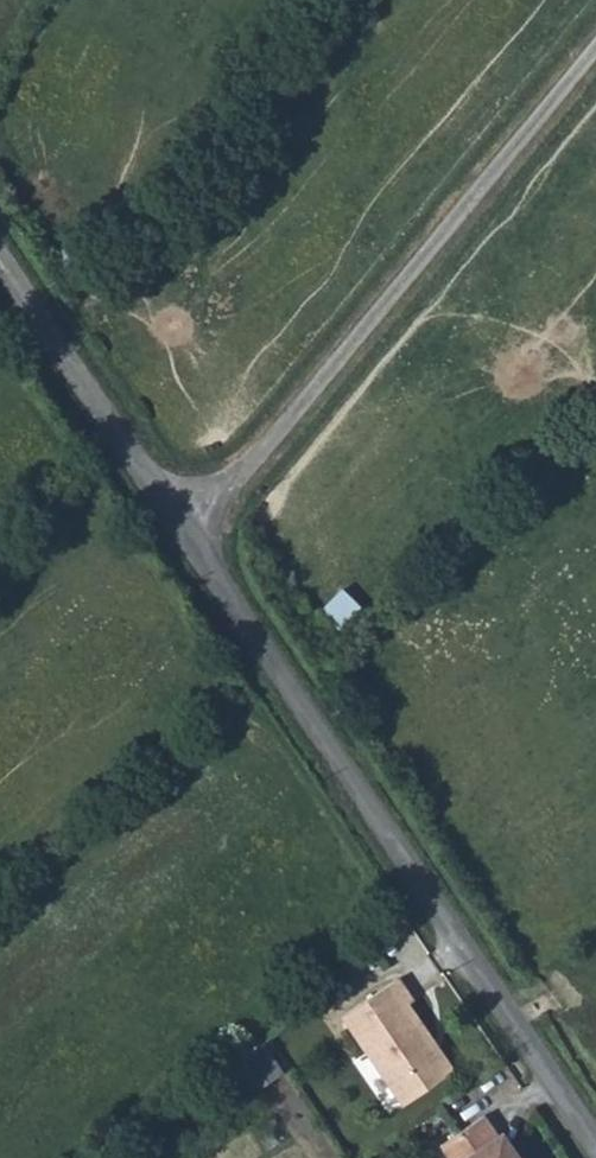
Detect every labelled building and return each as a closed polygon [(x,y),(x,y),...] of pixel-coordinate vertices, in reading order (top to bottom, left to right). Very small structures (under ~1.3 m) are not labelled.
[(397,979),(343,1016),(404,1104),(452,1072),(453,1069),(444,1057),(435,1055),(403,1008),(408,1005),(413,1001),(397,979)] [(408,1005),(403,1008),(435,1055),(444,1057),(408,1005)] [(263,1042),(234,1063),(254,1092),(284,1073),(263,1042)] [(441,1145),(450,1157),(520,1157),(503,1133),(498,1136),(484,1116),(441,1145)] [(381,1157),(402,1157),(387,1149),(381,1157)]
